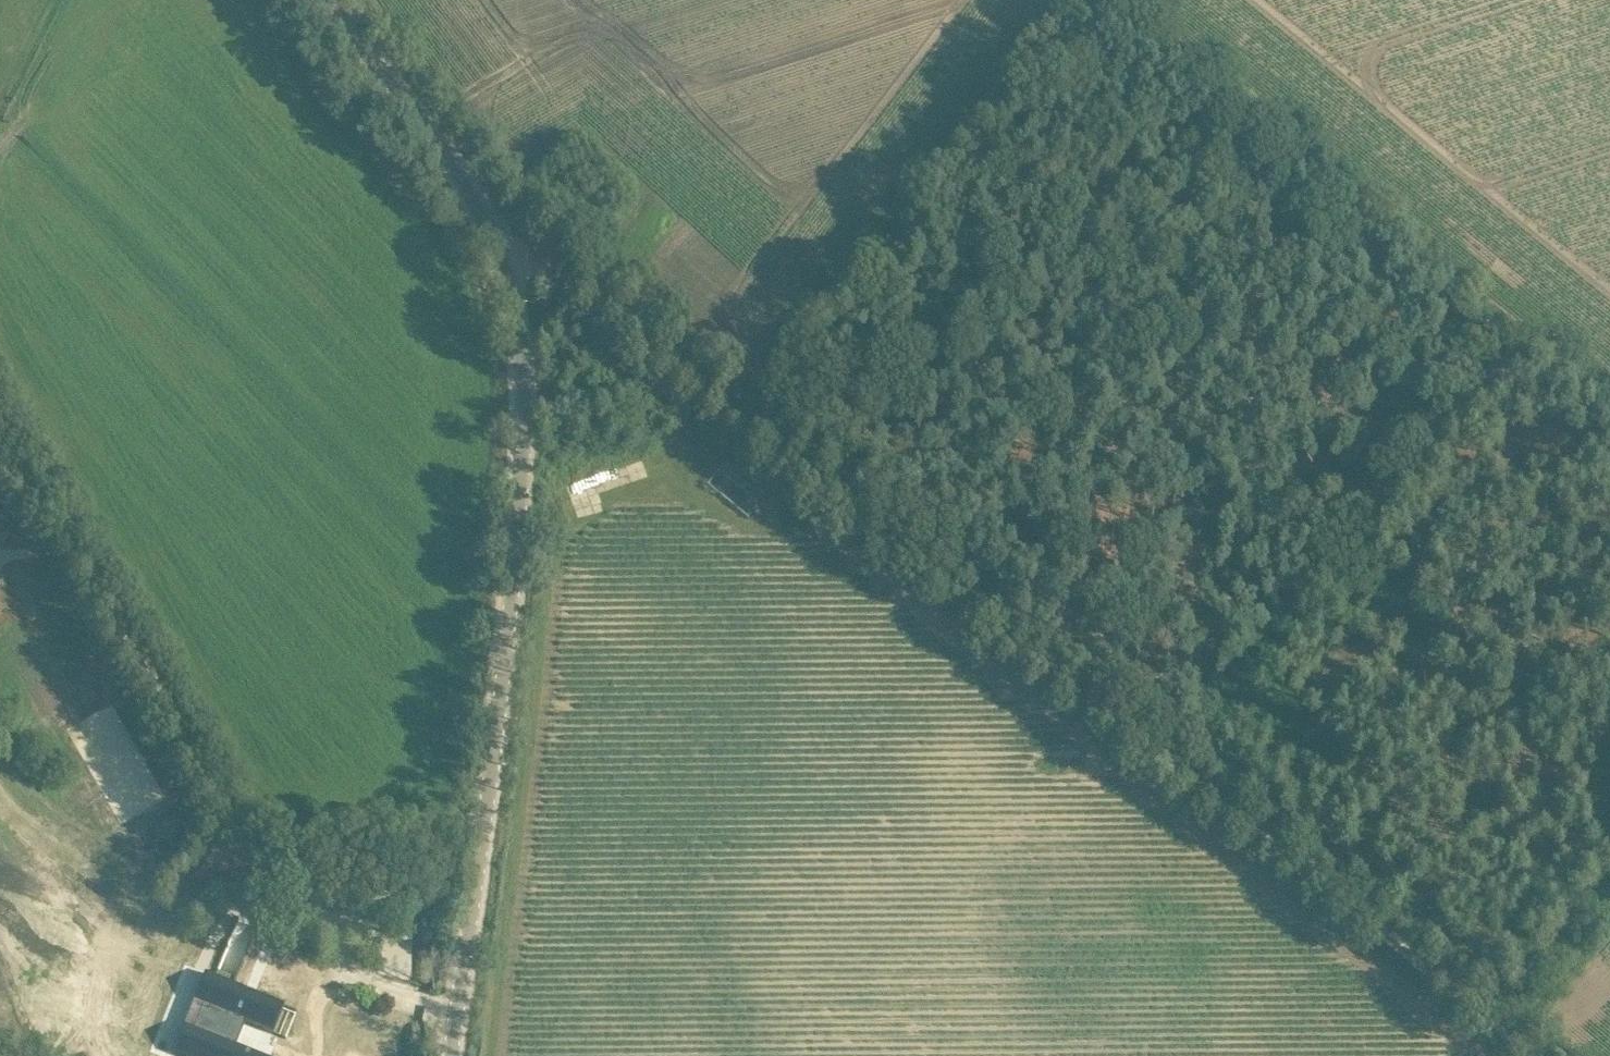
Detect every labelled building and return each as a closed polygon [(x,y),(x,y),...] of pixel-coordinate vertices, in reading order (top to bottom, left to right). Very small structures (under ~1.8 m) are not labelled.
[(575,189),(568,196),(572,200),(579,193),(575,189)] [(182,1055),(261,1055),(236,1046),(230,1043),(232,1038),(239,1021),(245,1023),(273,1034),(284,1005),(254,993),(246,989),(205,973),(203,977),(205,977),(194,1001),(203,1005),(182,1055)]
